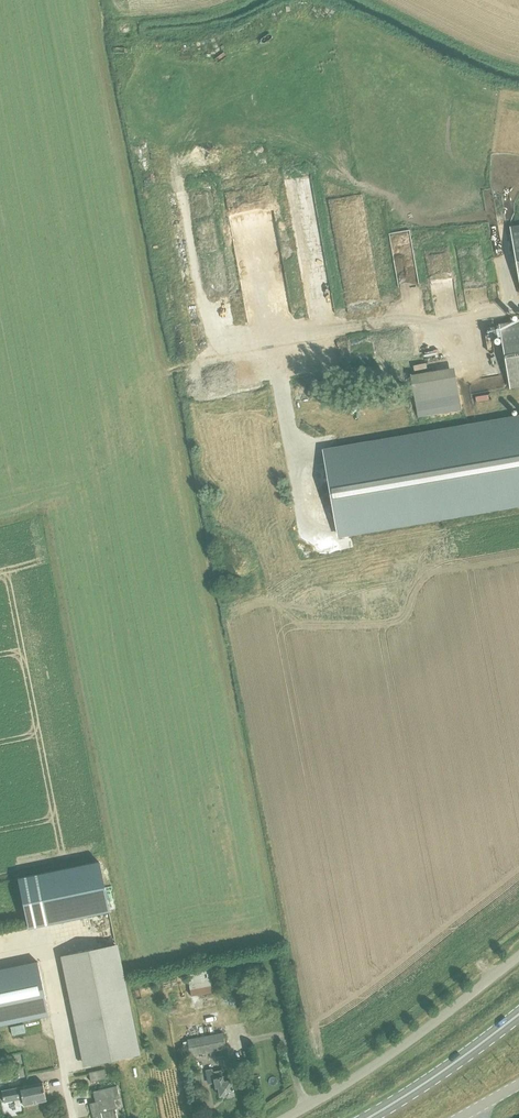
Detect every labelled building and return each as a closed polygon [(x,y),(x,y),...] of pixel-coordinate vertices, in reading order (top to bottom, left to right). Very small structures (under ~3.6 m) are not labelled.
[(510,228),(518,278),(518,227),(510,228)] [(510,387),(518,386),(518,322),(500,326),(510,387)] [(421,415),(464,410),(458,367),(416,372),(421,415)] [(338,450),(325,452),(335,512),(339,535),(489,509),(518,504),(518,418),(338,450)] [(110,913),(100,863),(19,879),(30,929),(57,924),(110,913)] [(117,946),(63,957),(85,1065),(139,1054),(117,946)] [(39,962),(0,970),(0,1026),(50,1016),(46,997),(39,962)] [(192,996),(215,992),(210,971),(188,975),(192,996)] [(24,1024),(11,1027),(13,1035),(26,1032),(24,1024)] [(189,1045),(192,1056),(226,1049),(223,1033),(188,1040),(189,1041),(189,1044),(189,1045)] [(280,1050),(272,1050),(272,1065),(280,1065),(280,1050)] [(91,1082),(107,1079),(105,1069),(90,1073),(91,1082)] [(220,1096),(233,1094),(230,1075),(222,1077),(220,1071),(213,1072),(216,1089),(218,1088),(220,1096)] [(24,1105),(46,1101),(43,1083),(3,1090),(5,1103),(23,1100),(24,1105)] [(93,1112),(95,1111),(96,1114),(94,1115),(94,1117),(119,1117),(114,1099),(120,1097),(120,1098),(121,1098),(118,1086),(94,1091),(96,1100),(98,1100),(98,1102),(91,1104),(93,1112)]
